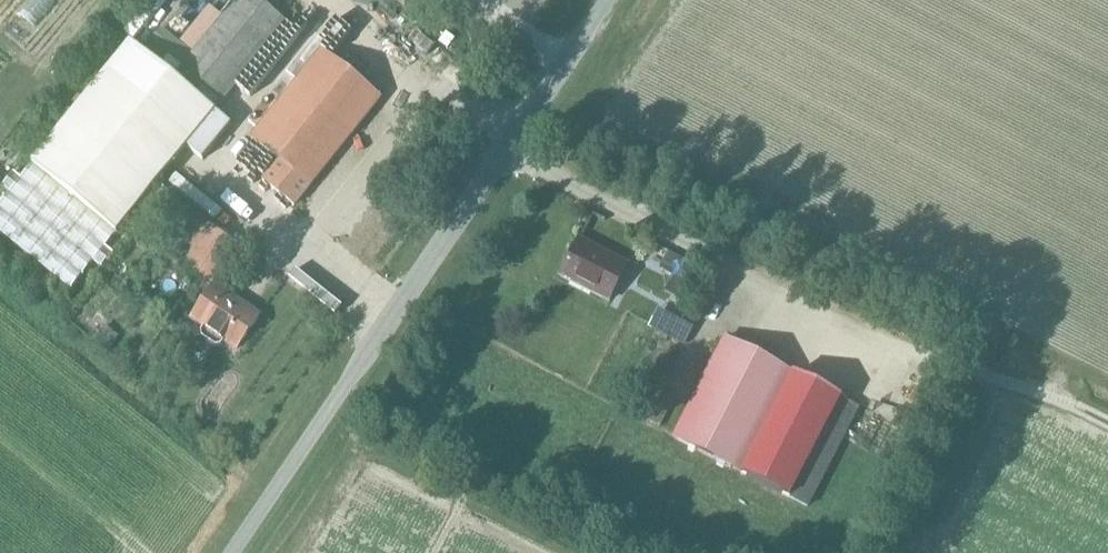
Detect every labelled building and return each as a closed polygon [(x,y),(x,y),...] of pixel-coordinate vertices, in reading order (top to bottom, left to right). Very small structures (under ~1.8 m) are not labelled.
[(286,24),(257,0),(237,0),(182,68),(223,101),(286,24)] [(130,43),(31,165),(116,234),(215,112),(130,43)] [(351,67),(377,83),(390,60),(364,44),(351,67)] [(293,208),(380,99),(321,52),(251,138),(278,160),(260,182),(293,208)] [(179,162),(170,172),(207,201),(215,190),(179,162)] [(116,234),(31,165),(0,203),(0,235),(70,292),(116,234)] [(609,302),(627,265),(579,240),(560,277),(609,302)] [(303,271),(296,282),(339,309),(346,299),(303,271)] [(206,285),(205,284),(192,303),(193,304),(194,303),(200,307),(191,320),(199,325),(196,329),(197,334),(210,343),(215,342),(218,338),(236,350),(259,316),(214,286),(210,292),(204,288),(206,285)] [(696,335),(704,318),(674,303),(666,319),(696,335)] [(724,340),(673,438),(748,477),(799,378),(724,340)] [(748,477),(812,510),(862,410),(799,378),(748,477)]
